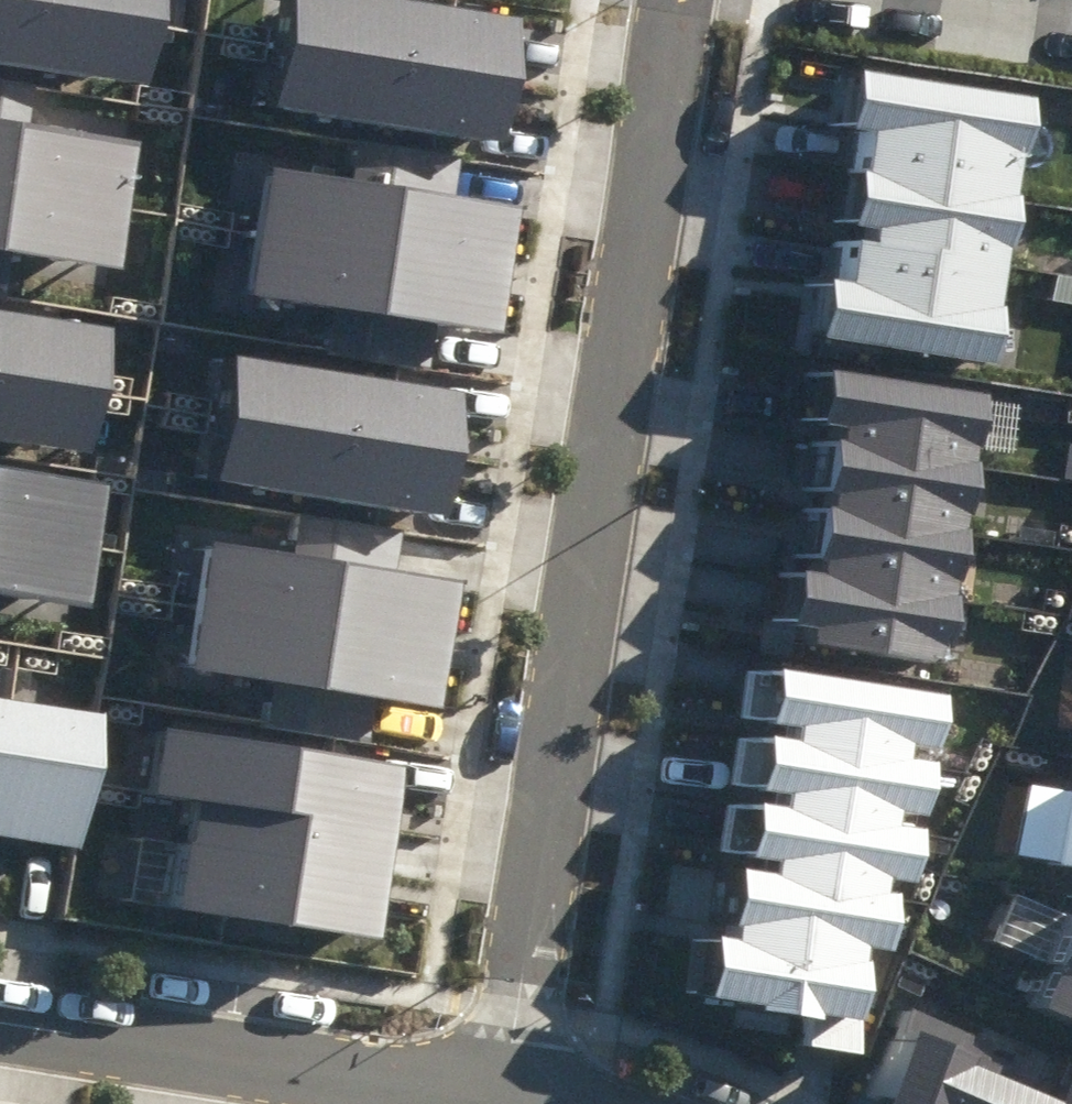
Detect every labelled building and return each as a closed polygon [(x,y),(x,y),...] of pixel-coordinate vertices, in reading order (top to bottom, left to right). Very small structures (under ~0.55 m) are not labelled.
[(129,88),(140,0),(0,0),(0,73),(129,88)] [(436,0),(266,0),(253,97),(490,128),(506,9),(436,0)] [(837,73),(818,207),(986,230),(1005,97),(837,73)] [(91,258),(107,134),(0,120),(0,246),(91,258)] [(493,189),(245,156),(226,296),(474,329),(493,189)] [(967,362),(986,230),(818,207),(799,338),(967,362)] [(90,319),(0,307),(0,421),(75,431),(90,319)] [(195,481),(429,512),(446,384),(212,353),(195,481)] [(953,458),(965,387),(809,361),(797,432),(953,458)] [(941,530),(953,458),(797,432),(785,504),(941,530)] [(0,466),(0,588),(66,597),(82,476),(0,466)] [(929,601),(941,530),(785,504),(773,575),(929,601)] [(429,565),(184,532),(166,671),(410,704),(429,565)] [(918,672),(929,601),(773,575),(762,647),(918,672)] [(752,645),(740,722),(906,749),(928,753),(941,676),(918,672),(762,647),(752,645)] [(0,695),(0,835),(58,843),(77,705),(0,695)] [(160,907),(353,934),(378,755),(141,722),(131,796),(174,802),(160,907)] [(731,783),(896,810),(906,749),(740,722),(730,783),(731,783)] [(1065,773),(1053,852),(1071,855),(1071,774),(1065,773)] [(731,783),(719,854),(877,880),(884,881),(896,810),(731,783)] [(719,854),(708,920),(840,942),(866,946),(877,880),(719,854)] [(1054,902),(1016,989),(1071,1014),(1071,910),(1054,902)] [(686,917),(674,992),(828,1017),(840,942),(708,920),(686,917)] [(1047,1047),(1027,1089),(901,1030),(865,1103),(1071,1103),(1071,1059),(1047,1047)]
